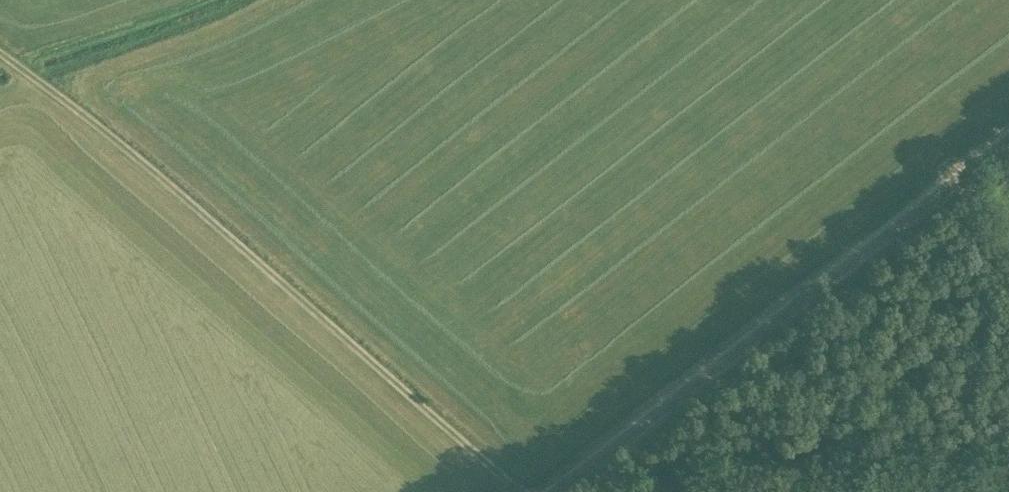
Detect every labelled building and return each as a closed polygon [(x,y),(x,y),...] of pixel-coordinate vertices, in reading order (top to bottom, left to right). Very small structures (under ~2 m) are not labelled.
[(620,480),(615,484),(620,490),(625,486),(620,480)]
